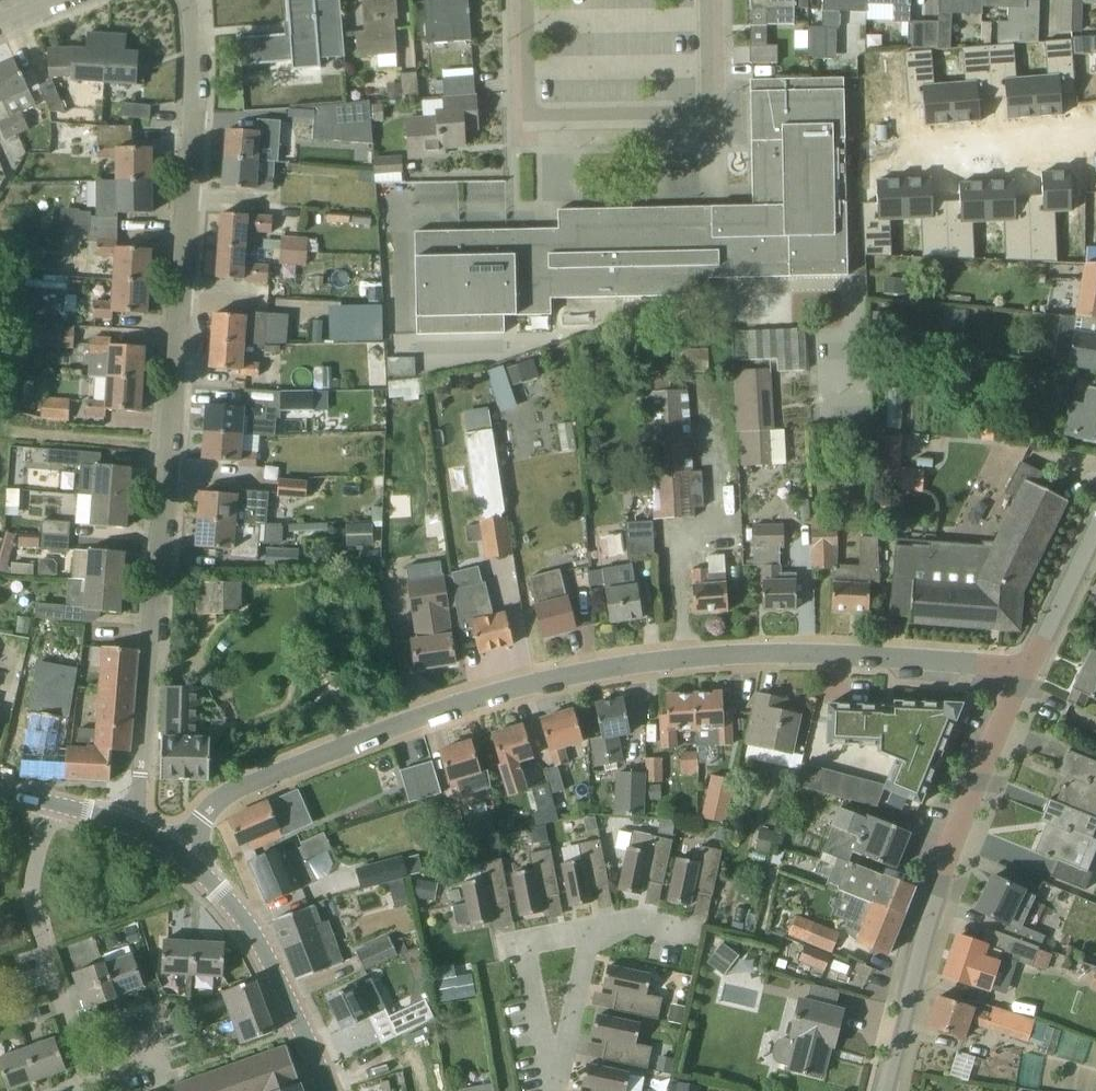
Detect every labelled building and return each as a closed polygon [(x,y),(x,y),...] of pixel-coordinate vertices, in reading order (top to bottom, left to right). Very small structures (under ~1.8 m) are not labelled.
[(315,0),(288,0),(289,13),(290,34),(271,36),(240,38),(240,36),(239,36),(241,66),(242,66),(242,64),(294,60),(295,68),(321,66),(320,55),(343,56),(339,0),(326,0),(315,1),(315,0)] [(393,18),(397,18),(395,0),(370,0),(363,1),(364,20),(366,20),(367,32),(356,33),(358,56),(377,55),(396,53),(393,18)] [(468,0),(423,0),(427,45),(471,41),(469,13),(470,13),(470,8),(469,8),(468,0)] [(794,0),(750,0),(750,24),(794,25),(794,0)] [(794,8),(807,8),(807,0),(794,0),(794,8)] [(867,4),(866,4),(867,0),(823,0),(822,27),(808,27),(807,58),(824,57),(826,28),(838,29),(839,11),(867,12),(867,4)] [(866,4),(867,4),(894,5),(893,22),(908,23),(907,49),(924,49),(925,21),(908,21),(909,5),(910,5),(911,0),(867,0),(866,4)] [(938,13),(982,15),(983,7),(982,7),(982,0),(938,0),(938,13)] [(982,7),(983,7),(1008,7),(1007,22),(998,21),(997,45),(1038,41),(1039,1),(1026,0),(982,0),(982,7)] [(1080,0),(1063,0),(1062,32),(1079,32),(1080,0)] [(925,21),(924,49),(937,50),(949,49),(950,36),(937,35),(938,21),(925,21)] [(980,23),(980,46),(990,45),(990,23),(980,23)] [(234,34),(283,31),(283,26),(234,28),(234,34)] [(104,82),(107,34),(89,33),(88,49),(75,48),(49,50),(51,78),(71,77),(71,80),(104,82)] [(135,84),(138,53),(125,52),(126,35),(107,34),(104,82),(135,84)] [(1046,76),(1032,76),(1032,119),(1059,117),(1059,90),(1073,90),(1071,43),(1045,44),(1046,76)] [(777,45),(750,45),(750,63),(777,63),(777,45)] [(965,83),(949,83),(951,123),(979,121),(978,97),(988,97),(986,48),(963,48),(965,83)] [(1012,48),(986,48),(988,97),(1005,97),(1005,120),(1032,119),(1032,76),(1013,76),(1012,48)] [(931,50),(905,52),(908,103),(923,103),(924,124),(951,123),(949,83),(932,83),(931,50)] [(1073,53),(1074,67),(1076,69),(1081,69),(1081,89),(1095,88),(1095,52),(1073,53)] [(15,60),(0,66),(0,95),(3,102),(10,116),(18,135),(30,130),(22,112),(37,106),(22,73),(21,73),(15,60)] [(402,99),(419,98),(417,72),(401,74),(401,82),(402,99)] [(475,95),(474,76),(443,78),(443,80),(444,94),(444,97),(442,97),(475,95)] [(414,232),(416,335),(504,333),(503,315),(550,314),(550,298),(708,295),(708,278),(847,275),(843,78),(749,80),(752,206),(557,210),(558,229),(414,232)] [(66,111),(52,80),(39,86),(50,111),(62,111),(66,111)] [(443,80),(434,81),(435,94),(444,94),(443,80)] [(400,83),(387,84),(389,101),(401,100),(400,83)] [(477,128),(475,95),(442,97),(443,109),(435,110),(435,115),(405,117),(408,159),(446,157),(446,147),(464,146),(463,129),(476,128),(477,128)] [(346,103),(333,105),(315,106),(313,135),(313,139),(362,142),(372,143),(369,101),(346,103)] [(150,119),(151,105),(123,102),(122,117),(150,119)] [(383,104),(372,104),(373,121),(383,121),(383,104)] [(18,135),(10,116),(0,121),(0,128),(6,140),(18,135)] [(132,147),(132,126),(98,126),(98,156),(117,156),(117,180),(152,180),(152,147),(132,147)] [(275,161),(276,147),(277,133),(259,132),(227,129),(226,141),(228,141),(227,156),(225,156),(225,158),(258,160),(275,161)] [(375,174),(402,173),(401,156),(374,158),(375,174)] [(275,161),(258,160),(225,158),(225,160),(227,160),(226,176),(224,175),(223,187),(256,189),(273,190),(274,176),(257,174),(258,161),(275,162),(275,161)] [(1042,194),(1028,194),(1030,259),(1056,260),(1054,216),(1069,215),(1066,170),(1040,172),(1042,194)] [(401,173),(375,174),(375,182),(402,180),(401,173)] [(931,177),(903,178),(904,218),(920,218),(922,256),(948,256),(945,200),(931,200),(931,177)] [(877,201),(862,201),(864,255),(891,254),(890,218),(904,218),(903,178),(876,179),(877,201)] [(1014,179),(986,181),(987,220),(1003,219),(1005,259),(1030,259),(1028,202),(1014,202),(1014,179)] [(96,181),(96,217),(118,218),(118,213),(152,213),(152,180),(117,180),(96,181)] [(959,200),(945,200),(948,256),(973,257),(972,220),(987,220),(986,181),(959,182),(959,200)] [(314,184),(314,199),(327,199),(327,184),(314,184)] [(326,210),(324,222),(370,226),(371,214),(326,210)] [(79,212),(78,228),(89,229),(90,229),(91,217),(91,216),(91,212),(90,211),(79,211),(79,212)] [(272,232),(273,217),(221,213),(219,245),(245,247),(247,230),(272,232)] [(307,251),(308,238),(282,235),(281,240),(280,249),(307,251)] [(117,247),(117,240),(98,239),(97,254),(116,255),(115,279),(149,282),(151,249),(117,247)] [(268,281),(269,266),(244,264),(245,247),(219,245),(217,278),(268,281)] [(1086,263),(1095,263),(1095,247),(1086,247),(1086,263)] [(306,266),(307,251),(280,249),(279,264),(306,266)] [(1086,263),(1085,263),(1075,316),(1085,317),(1085,319),(1095,321),(1095,263),(1086,263)] [(883,293),(902,295),(903,279),(884,278),(883,293)] [(112,312),(147,314),(149,282),(115,279),(113,301),(96,300),(94,300),(93,316),(112,317),(112,312)] [(368,284),(368,304),(380,304),(381,285),(368,284)] [(331,304),(329,341),(379,343),(381,305),(331,304)] [(264,344),(266,313),(246,311),(245,316),(214,313),(212,341),(244,343),(264,344)] [(1085,319),(1085,317),(1075,316),(1070,355),(1060,353),(1058,364),(1090,369),(1095,370),(1095,321),(1085,319)] [(310,323),(309,342),(318,343),(319,323),(310,323)] [(73,348),(75,329),(20,326),(18,345),(73,348)] [(805,370),(804,328),(731,331),(732,360),(777,358),(777,371),(805,370)] [(90,354),(110,355),(108,377),(142,379),(145,347),(110,345),(111,339),(92,338),(90,354)] [(258,376),(259,364),(242,362),(244,343),(212,341),(210,368),(241,370),(241,375),(258,376)] [(21,347),(20,368),(34,368),(35,347),(21,347)] [(668,369),(666,351),(648,352),(649,370),(658,370),(659,377),(646,377),(647,392),(644,392),(653,520),(695,517),(694,507),(704,506),(701,471),(693,471),(688,389),(670,390),(669,377),(671,377),(670,369),(668,369)] [(415,357),(388,357),(388,376),(415,376),(415,357)] [(503,368),(510,389),(540,378),(534,358),(503,368)] [(315,367),(315,389),(332,389),(331,387),(331,378),(331,367),(315,367)] [(503,368),(488,373),(501,413),(516,408),(510,389),(503,368)] [(771,464),(769,430),(774,429),(770,368),(733,370),(737,432),(739,432),(742,466),(771,464)] [(87,400),(87,413),(106,415),(106,409),(140,412),(142,379),(108,377),(107,399),(93,398),(93,400),(87,400)] [(1087,388),(1083,405),(1070,402),(1061,436),(1075,439),(1095,444),(1095,390),(1087,388)] [(244,389),(243,403),(243,406),(207,404),(205,431),(241,433),(273,436),(274,419),(281,419),(281,410),(280,391),(244,389)] [(281,410),(313,410),(313,391),(280,391),(281,410)] [(328,391),(313,391),(313,410),(328,410),(328,391)] [(67,418),(68,399),(41,398),(41,417),(67,418)] [(342,414),(316,415),(316,429),(343,428),(342,414)] [(492,429),(464,434),(477,515),(482,518),(484,519),(484,520),(501,517),(501,515),(504,512),(505,510),(492,429)] [(256,466),(257,453),(240,452),(241,433),(205,431),(203,459),(239,461),(238,465),(256,466)] [(134,498),(135,480),(131,480),(132,467),(100,465),(101,453),(76,451),(48,449),(47,463),(80,465),(78,494),(93,495),(134,498)] [(896,546),(890,614),(910,616),(909,623),(911,623),(911,622),(929,623),(929,624),(931,624),(931,623),(948,625),(950,626),(950,625),(968,626),(968,627),(969,627),(969,626),(987,627),(987,628),(988,629),(989,625),(999,626),(998,629),(1000,629),(1019,630),(1021,592),(1022,593),(1023,591),(1022,591),(1029,577),(1030,577),(1030,576),(1030,575),(1036,562),(1037,562),(1038,561),(1037,560),(1044,547),(1045,545),(1051,532),(1052,532),(1053,530),(1052,530),(1058,517),(1059,517),(1060,515),(1059,515),(1066,502),(1067,502),(1068,500),(1037,485),(1042,473),(1020,462),(1006,492),(1017,498),(992,550),(981,549),(981,546),(930,542),(930,546),(913,545),(913,547),(896,546)] [(924,468),(921,468),(883,466),(882,488),(882,489),(923,491),(924,468)] [(306,498),(307,484),(279,481),(277,495),(306,498)] [(387,490),(389,517),(413,515),(411,489),(387,490)] [(201,491),(199,519),(266,524),(268,493),(237,490),(237,494),(201,491)] [(878,520),(893,521),(895,495),(880,494),(878,520)] [(134,498),(93,495),(91,525),(128,528),(129,515),(132,515),(134,498)] [(808,499),(800,500),(801,520),(810,519),(808,499)] [(832,609),(869,611),(870,583),(879,583),(877,537),(860,536),(859,566),(837,565),(837,515),(811,514),(813,569),(834,568),(832,609)] [(484,520),(479,521),(480,526),(482,540),(483,547),(511,543),(506,516),(501,517),(484,520)] [(266,524),(199,519),(197,546),(231,549),(230,557),(257,559),(260,524),(266,525),(266,524)] [(69,536),(70,522),(43,520),(42,534),(69,536)] [(628,558),(654,557),(652,521),(626,523),(628,558)] [(328,522),(288,524),(289,531),(328,529),(328,522)] [(372,524),(346,524),(347,546),(372,545),(372,524)] [(780,573),(780,565),(779,547),(784,547),(784,525),(753,525),(754,565),(762,565),(763,609),(796,609),(796,573),(780,573)] [(16,534),(7,531),(0,557),(0,571),(5,572),(16,534)] [(19,533),(19,546),(39,547),(40,534),(19,533)] [(67,551),(69,536),(42,534),(41,549),(67,551)] [(125,552),(89,549),(89,550),(75,549),(72,578),(87,579),(127,582),(129,565),(124,565),(125,552)] [(267,549),(266,563),(296,564),(296,557),(301,557),(301,550),(267,549)] [(694,613),(728,610),(724,554),(708,555),(709,568),(691,569),(694,613)] [(39,558),(38,574),(57,575),(58,563),(53,559),(39,558)] [(416,669),(455,663),(448,613),(449,613),(444,577),(441,561),(407,566),(410,582),(418,640),(412,640),(416,669)] [(12,563),(11,573),(33,575),(34,564),(12,563)] [(634,585),(631,564),(602,568),(606,590),(605,590),(610,622),(642,617),(637,585),(634,585)] [(127,582),(87,579),(85,610),(121,612),(122,600),(126,600),(127,582)] [(485,581),(482,582),(456,588),(453,589),(461,642),(463,642),(462,641),(476,637),(480,652),(513,644),(505,613),(494,616),(485,581)] [(196,614),(224,614),(224,609),(224,582),(196,582),(196,614)] [(552,602),(548,585),(531,589),(543,636),(575,628),(568,598),(552,602)] [(63,620),(64,605),(37,602),(35,617),(63,620)] [(130,751),(139,650),(103,647),(95,729),(80,728),(78,748),(69,747),(66,777),(66,778),(109,781),(111,749),(130,751)] [(1091,649),(1090,652),(1087,650),(1081,662),(1084,664),(1067,701),(1082,709),(1088,696),(1095,700),(1095,651),(1091,649)] [(66,777),(69,747),(64,746),(74,688),(36,682),(24,746),(21,775),(66,777)] [(209,780),(210,759),(210,738),(200,738),(201,687),(164,686),(161,779),(209,780)] [(723,711),(722,692),(694,693),(696,729),(697,747),(731,744),(730,711),(723,711)] [(662,748),(676,748),(674,730),(696,729),(694,693),(666,695),(667,715),(661,715),(662,748)] [(791,754),(795,737),(799,716),(774,710),(777,698),(755,694),(744,744),(746,745),(786,753),(791,754)] [(630,733),(624,698),(595,704),(601,736),(590,738),(595,767),(624,761),(619,735),(630,733)] [(884,788),(921,804),(955,721),(956,720),(954,719),(953,721),(943,717),(943,705),(946,706),(946,703),(944,703),(944,704),(894,701),(894,708),(883,707),(883,706),(828,704),(826,744),(880,746),(879,753),(896,759),(884,788)] [(568,762),(563,745),(582,740),(573,710),(541,720),(550,749),(551,749),(556,765),(545,768),(552,793),(565,790),(558,765),(568,762)] [(506,796),(524,790),(520,779),(515,762),(532,757),(523,725),(493,734),(502,766),(497,767),(506,796)] [(467,794),(462,778),(480,772),(471,741),(441,750),(450,781),(451,781),(456,798),(467,794)] [(1069,751),(1069,750),(1068,750),(1059,773),(1070,777),(1066,785),(1063,784),(1056,801),(1059,802),(1095,818),(1095,762),(1069,751)] [(698,766),(697,751),(680,752),(681,767),(698,766)] [(647,782),(662,782),(661,757),(646,758),(647,782)] [(432,761),(400,769),(408,802),(441,793),(432,761)] [(644,815),(645,772),(615,770),(613,814),(644,815)] [(726,823),(735,780),(711,775),(701,817),(726,823)] [(536,826),(558,820),(548,783),(532,787),(539,812),(532,814),(536,826)] [(648,784),(648,798),(660,798),(660,784),(648,784)] [(252,849),(296,830),(281,796),(229,819),(241,845),(249,841),(252,849)] [(1048,798),(1039,821),(1050,825),(1047,834),(1043,832),(1036,851),(1046,855),(1045,856),(1049,858),(1050,856),(1057,859),(1050,876),(1085,890),(1092,873),(1078,867),(1095,824),(1095,818),(1059,802),(1056,801),(1048,798)] [(585,801),(569,804),(571,817),(587,814),(585,801)] [(432,803),(415,809),(420,825),(437,820),(432,803)] [(823,851),(850,861),(854,852),(895,869),(910,832),(866,814),(865,818),(839,807),(831,826),(833,827),(823,851)] [(595,816),(583,818),(586,832),(598,829),(595,816)] [(658,831),(672,833),(675,819),(660,816),(658,831)] [(510,819),(499,821),(501,833),(512,831),(510,819)] [(467,822),(464,823),(450,826),(448,826),(453,849),(472,844),(467,822)] [(475,844),(497,837),(493,825),(476,829),(471,830),(475,844)] [(545,827),(530,830),(533,845),(548,842),(545,827)] [(760,829),(755,849),(768,852),(773,832),(760,829)] [(663,885),(673,840),(633,831),(620,890),(640,895),(643,881),(663,885)] [(307,860),(332,849),(324,832),(300,843),(302,846),(286,853),(282,846),(248,861),(266,904),(301,888),(316,881),(307,860)] [(571,906),(591,902),(589,888),(609,884),(600,839),(578,843),(582,860),(563,863),(571,906)] [(713,896),(723,851),(701,846),(697,862),(678,858),(669,901),(689,905),(692,891),(713,896)] [(521,916),(542,912),(539,898),(560,894),(551,849),(529,853),(533,869),(513,873),(521,916)] [(361,888),(408,875),(403,858),(403,857),(356,869),(361,888)] [(492,922),(490,908),(510,904),(501,859),(480,863),(483,879),(464,883),(468,903),(453,905),(457,923),(471,921),(472,926),(492,922)] [(850,861),(838,889),(855,896),(855,894),(904,914),(915,887),(850,861)] [(477,862),(459,866),(462,879),(479,875),(477,862)] [(977,910),(1007,924),(1003,932),(1040,947),(1045,935),(1022,926),(1021,928),(1009,923),(1017,904),(1029,909),(1036,896),(1023,890),(993,876),(977,910)] [(417,879),(414,897),(434,901),(438,882),(417,879)] [(888,954),(904,914),(855,894),(855,896),(845,920),(844,925),(846,930),(848,934),(852,938),(857,941),(888,954)] [(321,923),(315,905),(273,919),(288,959),(297,979),(344,963),(328,920),(321,923)] [(832,951),(839,934),(796,916),(789,933),(832,951)] [(1003,933),(995,931),(989,946),(958,936),(945,976),(973,985),(974,982),(991,988),(996,972),(1002,955),(1033,966),(1039,949),(1040,947),(1003,932),(1003,933)] [(391,942),(388,935),(355,950),(364,969),(408,950),(402,937),(391,942)] [(193,974),(194,941),(164,940),(162,973),(193,974)] [(223,976),(225,943),(194,941),(193,974),(223,976)] [(724,975),(739,955),(722,942),(707,962),(724,975)] [(824,971),(830,956),(805,945),(799,960),(824,971)] [(420,947),(401,955),(413,982),(410,1006),(425,999),(429,996),(420,947)] [(1039,949),(1033,966),(1045,971),(1052,954),(1039,949)] [(124,992),(144,985),(132,952),(112,959),(124,992)] [(106,1001),(117,998),(116,995),(124,992),(112,959),(93,966),(106,1001)] [(83,1025),(102,1018),(98,1005),(106,1001),(93,966),(73,973),(86,1007),(77,1010),(83,1025)] [(658,1019),(663,997),(647,994),(651,975),(608,966),(604,986),(617,989),(613,1010),(658,1019)] [(344,1028),(363,1019),(386,1008),(371,977),(329,997),(344,1028)] [(232,1017),(265,1005),(256,979),(222,991),(232,1017)] [(928,1026),(962,1037),(967,1022),(1027,1042),(1027,1041),(1040,1045),(1048,1027),(1048,1025),(1034,1020),(993,1006),(990,1014),(938,996),(928,1026)] [(410,1006),(390,1016),(399,1035),(434,1018),(425,999),(410,1006)] [(834,1045),(843,1011),(799,1000),(789,1039),(784,1038),(779,1039),(775,1043),(772,1054),(774,1059),(778,1063),(788,1066),(787,1070),(806,1075),(807,1071),(822,1075),(830,1044),(834,1045)] [(671,1003),(667,1021),(681,1024),(685,1006),(671,1003)] [(241,1043),(275,1031),(265,1005),(232,1017),(241,1043)] [(648,1068),(652,1047),(636,1043),(640,1024),(597,1015),(593,1035),(607,1038),(603,1059),(648,1068)] [(37,1079),(66,1069),(55,1038),(26,1048),(37,1079)] [(288,1045),(171,1086),(173,1090),(304,1090),(288,1045)] [(37,1079),(26,1048),(0,1057),(0,1066),(8,1089),(37,1079)] [(630,1073),(587,1064),(582,1085),(596,1087),(596,1090),(626,1090),(630,1073)] [(675,1090),(698,1090),(698,1086),(676,1082),(675,1090)]
